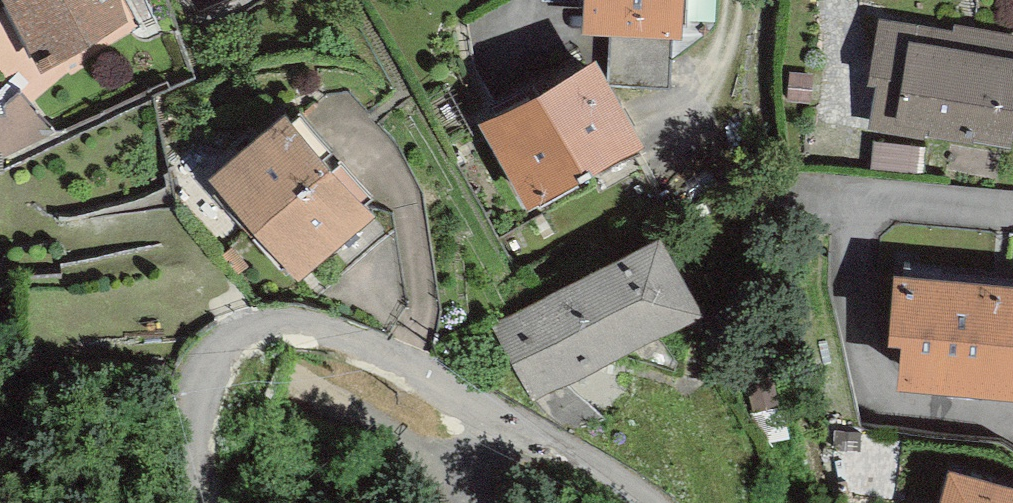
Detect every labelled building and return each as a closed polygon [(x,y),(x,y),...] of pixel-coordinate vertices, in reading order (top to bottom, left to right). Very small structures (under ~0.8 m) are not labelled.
[(7,103),(141,26),(129,0),(104,0),(108,11),(43,52),(17,0),(0,0),(0,107),(7,103)] [(108,11),(104,0),(17,0),(43,52),(108,11)] [(675,0),(592,0),(591,16),(611,18),(674,22),(675,0)] [(670,83),(674,22),(611,18),(607,78),(670,83)] [(1012,115),(1012,30),(951,19),(949,29),(888,18),(867,123),(929,135),(932,121),(1009,136),(1012,115)] [(538,185),(627,135),(591,70),(501,121),(538,185)] [(810,100),(813,73),(791,70),(788,97),(810,100)] [(0,107),(0,149),(43,129),(30,97),(12,110),(7,103),(0,107)] [(295,264),(366,203),(288,114),(218,174),(295,264)] [(616,246),(673,215),(627,135),(569,168),(616,246)] [(538,388),(694,303),(658,240),(503,325),(538,388)] [(902,274),(897,338),(913,339),(909,383),(1012,392),(1012,284),(902,274)] [(569,431),(601,413),(563,375),(538,388),(554,422),(569,431)] [(970,473),(960,502),(1012,502),(1012,486),(970,473)]
